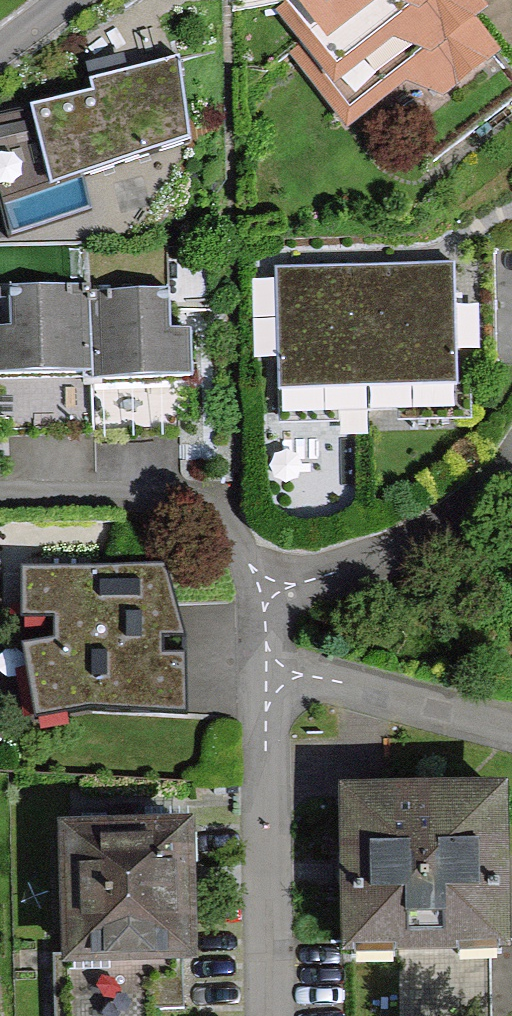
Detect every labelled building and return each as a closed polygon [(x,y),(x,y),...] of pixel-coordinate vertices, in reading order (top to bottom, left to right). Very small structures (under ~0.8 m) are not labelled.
[(321,0),(299,0),(282,14),(290,25),(321,0)] [(435,0),(321,0),(290,25),(305,43),(294,53),(323,89),(435,0)] [(323,89),(351,124),(414,74),(433,98),(494,49),(471,20),(481,12),(472,0),(435,0),(323,89)] [(193,138),(184,58),(91,82),(94,90),(37,110),(43,127),(0,143),(0,186),(7,205),(193,138)] [(456,268),(368,272),(374,416),(463,412),(456,268)] [(368,272),(279,276),(285,420),(374,416),(368,272)] [(91,291),(93,376),(191,374),(190,335),(168,335),(167,289),(91,291)] [(93,376),(91,291),(14,293),(15,334),(0,334),(0,378),(93,376)] [(165,571),(26,571),(26,643),(39,721),(92,713),(185,713),(185,637),(165,571)] [(357,800),(360,945),(511,942),(511,797),(357,800)] [(195,826),(69,829),(72,968),(198,965),(195,826)]
